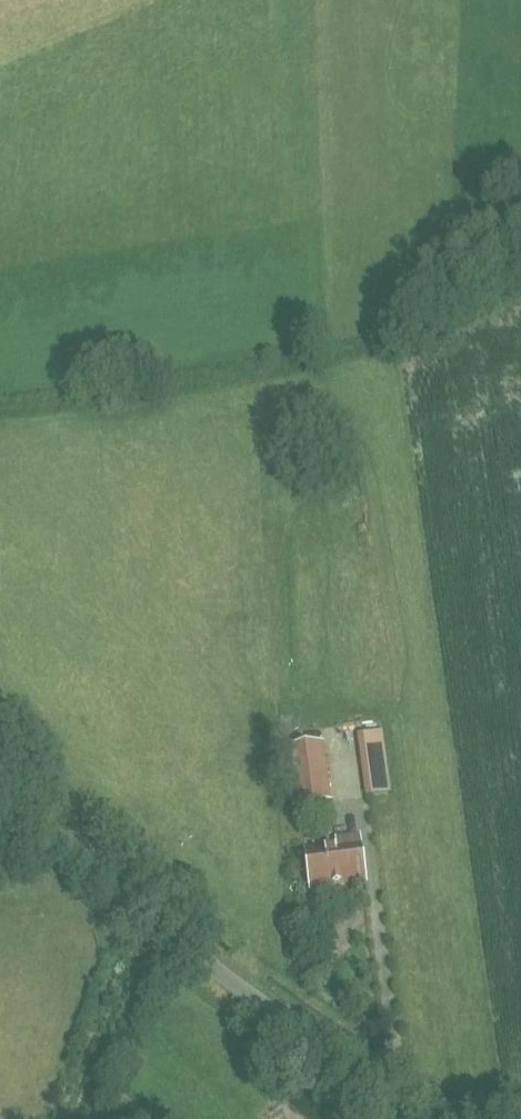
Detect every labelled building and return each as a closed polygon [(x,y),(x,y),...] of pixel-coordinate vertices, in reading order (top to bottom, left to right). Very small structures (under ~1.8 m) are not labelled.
[(328,800),(321,745),(286,749),(294,805),(328,800)] [(365,881),(359,836),(337,839),(338,848),(306,853),(308,871),(306,873),(307,882),(310,883),(311,888),(365,881)]
